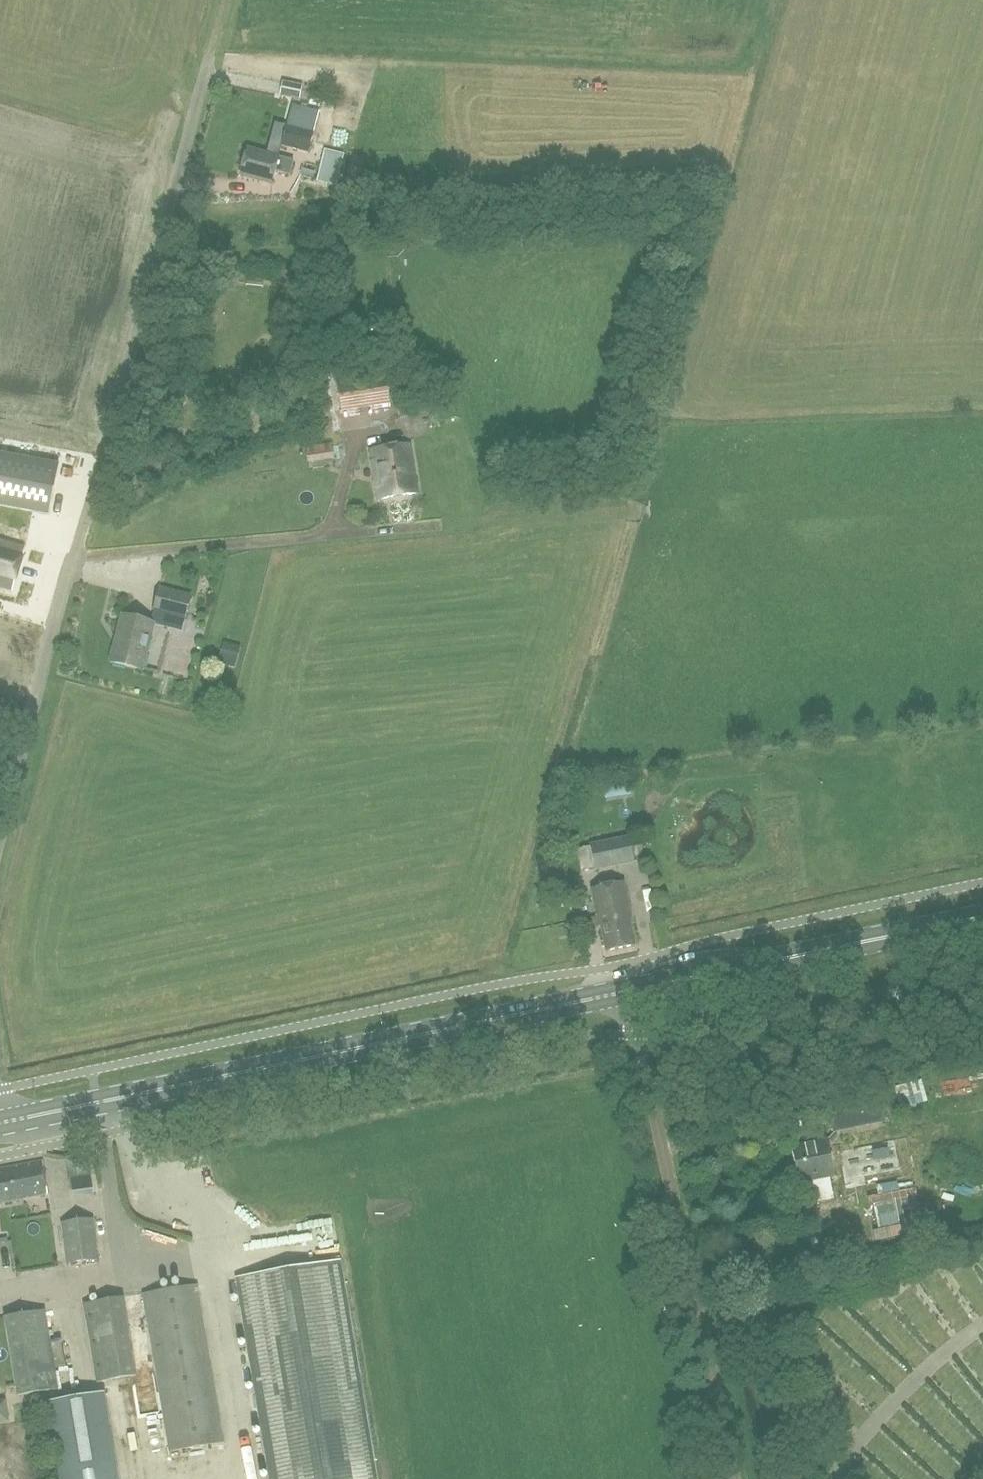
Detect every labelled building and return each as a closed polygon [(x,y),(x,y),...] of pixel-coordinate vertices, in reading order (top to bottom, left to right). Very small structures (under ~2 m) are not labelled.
[(299,99),(302,87),(283,82),(280,95),(299,99)] [(309,153),(317,122),(289,116),(282,146),(309,153)] [(290,175),(293,161),(278,157),(279,157),(247,149),(240,176),(272,184),(275,171),(290,175)] [(340,171),(343,160),(320,155),(317,165),(340,171)] [(341,412),(390,404),(386,378),(337,385),(341,412)] [(306,448),(306,451),(308,464),(335,461),(331,444),(306,448)] [(378,500),(417,494),(409,445),(371,451),(378,500)] [(59,465),(0,454),(0,507),(49,516),(59,465)] [(25,547),(0,539),(0,587),(12,591),(25,547)] [(185,619),(191,596),(160,588),(154,612),(185,619)] [(142,670),(153,625),(153,623),(151,623),(122,616),(111,663),(142,670)] [(596,871),(634,862),(628,837),(590,845),(596,871)] [(629,918),(630,920),(631,919),(624,882),(591,889),(597,916),(618,911),(620,920),(629,918)] [(618,911),(597,916),(599,926),(600,926),(606,951),(635,945),(630,920),(629,918),(620,920),(618,911)] [(876,1098),(829,1108),(834,1132),(881,1122),(876,1098)] [(799,1184),(834,1177),(827,1139),(791,1147),(799,1184)] [(0,1169),(0,1203),(48,1195),(42,1162),(0,1169)] [(74,1196),(93,1193),(90,1176),(71,1179),(74,1196)] [(880,1214),(920,1203),(916,1187),(875,1198),(880,1214)] [(66,1265),(100,1261),(94,1219),(61,1223),(66,1265)] [(314,1230),(318,1240),(335,1235),(332,1225),(314,1230)] [(296,1250),(266,1254),(267,1263),(297,1259),(296,1250)] [(340,1261),(235,1279),(269,1478),(377,1478),(340,1261)] [(169,1452),(225,1443),(198,1285),(142,1294),(169,1452)] [(83,1305),(96,1384),(136,1377),(123,1298),(83,1305)] [(17,1396),(41,1392),(59,1389),(46,1311),(4,1318),(17,1396)] [(55,1344),(59,1365),(69,1363),(64,1342),(55,1344)] [(54,1403),(67,1478),(125,1478),(111,1394),(54,1403)] [(13,1397),(0,1401),(0,1422),(18,1416),(13,1397)]
